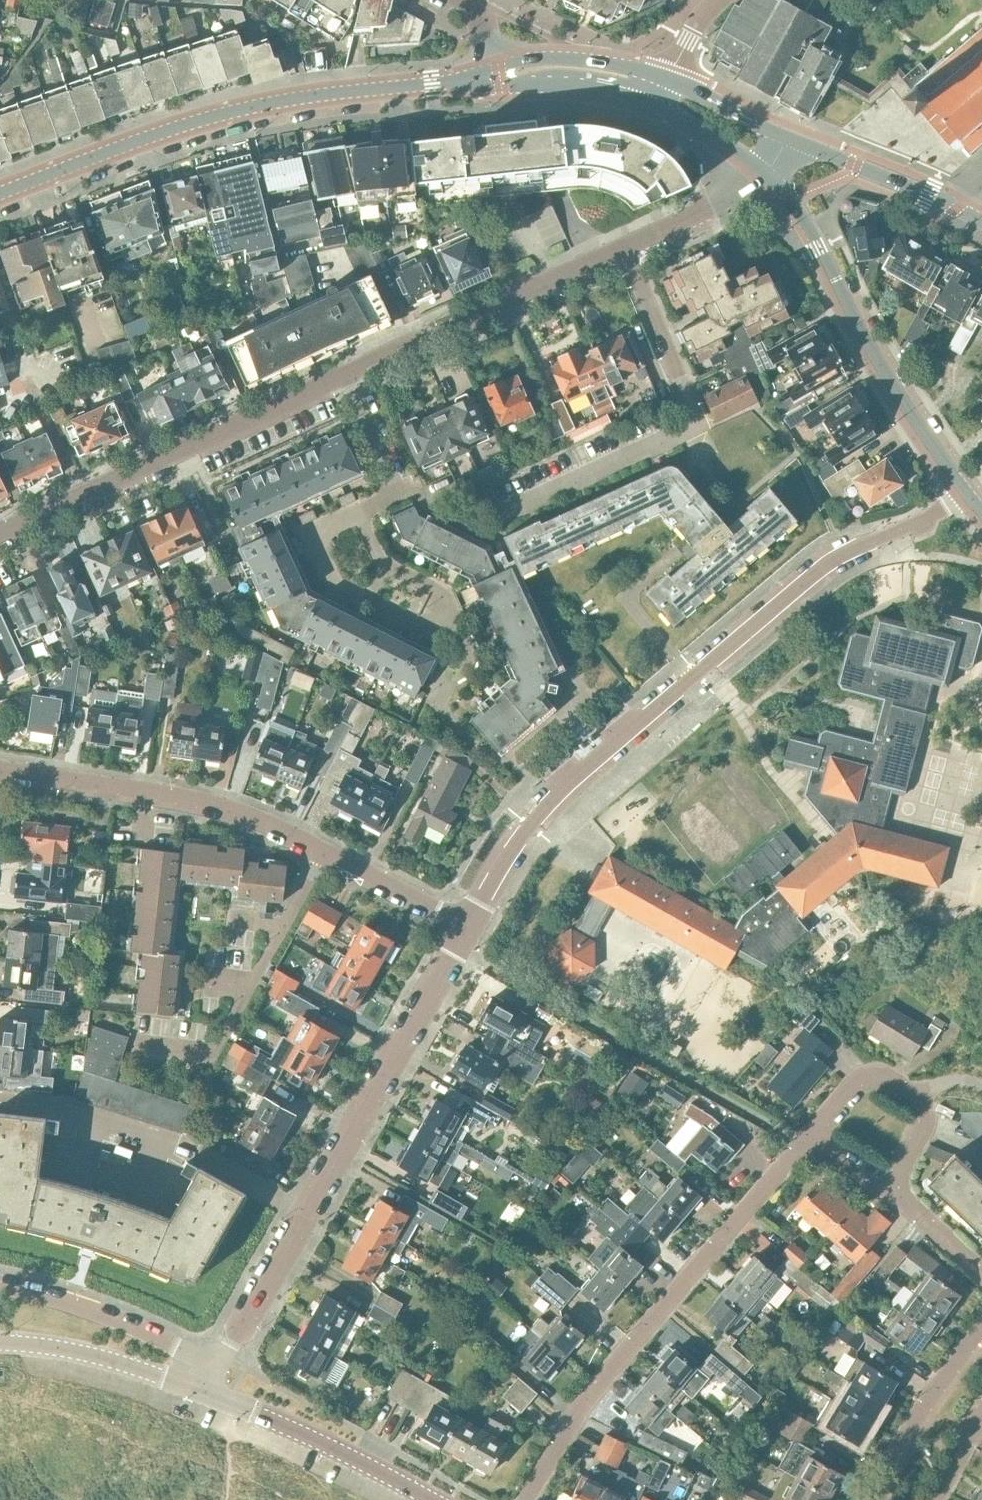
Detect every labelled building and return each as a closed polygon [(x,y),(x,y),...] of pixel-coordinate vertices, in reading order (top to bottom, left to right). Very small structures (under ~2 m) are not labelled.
[(112,16),(116,3),(107,0),(103,13),(112,16)] [(302,16),(312,0),(281,0),(280,2),(302,16)] [(302,16),(342,41),(352,23),(349,21),(352,14),(356,0),(312,0),(302,16)] [(354,34),(368,33),(365,46),(366,45),(420,42),(426,21),(393,3),(393,0),(363,0),(354,34)] [(591,0),(565,0),(566,4),(575,9),(580,7),(581,7),(582,5),(587,8),(588,7),(591,0)] [(588,7),(594,9),(595,14),(604,18),(609,16),(610,17),(612,13),(617,17),(621,15),(626,3),(638,8),(642,0),(591,0),(588,7)] [(774,97),(775,95),(817,19),(827,0),(743,0),(740,6),(735,3),(713,43),(716,44),(711,54),(720,58),(721,57),(742,68),(739,75),(737,75),(737,76),(774,97)] [(144,4),(130,3),(129,17),(142,18),(144,4)] [(159,5),(150,8),(156,27),(164,24),(159,5)] [(238,7),(218,7),(223,20),(234,17),(235,20),(246,17),(243,9),(238,7)] [(194,15),(181,19),(185,33),(198,29),(194,15)] [(17,18),(15,32),(32,34),(37,22),(17,18)] [(808,113),(826,79),(830,73),(837,61),(842,52),(823,42),(831,26),(817,19),(775,95),(808,113)] [(213,37),(227,78),(237,74),(251,69),(243,46),(238,28),(213,37)] [(826,79),(870,103),(891,86),(902,97),(901,98),(913,113),(918,109),(949,145),(950,144),(954,147),(957,148),(962,143),(972,155),(981,146),(981,28),(945,60),(943,58),(928,71),(920,62),(904,75),(899,69),(869,94),(830,73),(826,79)] [(46,50),(54,47),(51,36),(43,39),(46,50)] [(226,77),(227,78),(213,37),(213,36),(189,44),(202,86),(213,82),(213,81),(226,77)] [(253,43),(243,46),(251,69),(255,82),(290,70),(284,54),(275,57),(269,41),(254,47),(253,43)] [(201,84),(202,86),(189,44),(188,43),(164,51),(177,93),(188,89),(188,88),(201,84)] [(63,74),(81,125),(81,124),(94,120),(95,120),(105,117),(91,75),(89,69),(84,56),(82,51),(72,54),(80,79),(72,82),(69,72),(63,74)] [(140,59),(153,100),(164,97),(164,96),(176,92),(177,93),(164,51),(140,59)] [(97,66),(93,53),(84,56),(89,69),(97,66)] [(71,129),(81,125),(63,74),(58,57),(48,60),(56,88),(42,93),(42,94),(57,135),(57,133),(70,128),(71,129)] [(152,99),(153,100),(140,59),(139,58),(115,66),(129,107),(140,104),(139,103),(152,99)] [(19,66),(10,78),(13,88),(24,84),(19,66)] [(119,111),(129,107),(115,66),(91,75),(105,117),(105,115),(118,110),(119,111)] [(15,92),(13,88),(10,78),(0,89),(2,96),(15,92)] [(46,138),(57,135),(42,94),(18,102),(19,103),(32,142),(46,137),(46,138)] [(10,151),(23,147),(32,144),(32,142),(19,103),(0,109),(0,126),(10,151)] [(486,133),(411,141),(415,183),(568,166),(575,166),(579,166),(583,166),(590,166),(597,167),(608,169),(613,171),(616,172),(622,174),(624,175),(627,177),(632,180),(635,181),(640,185),(644,189),(647,191),(657,181),(666,196),(692,184),(689,179),(686,173),(682,168),(680,165),(677,161),(675,164),(666,155),(665,154),(659,149),(653,144),(649,142),(642,138),(634,134),(630,132),(622,129),(618,128),(614,127),(606,125),(602,125),(593,124),(588,123),(578,123),(573,123),(564,124),(538,127),(537,119),(485,125),(486,133)] [(10,151),(0,126),(0,159),(11,155),(10,151)] [(416,187),(415,183),(411,141),(411,138),(383,142),(382,136),(372,137),(373,143),(345,146),(357,192),(358,200),(359,199),(360,206),(378,205),(378,201),(397,199),(397,195),(417,193),(416,187)] [(357,192),(345,146),(343,137),(327,139),(329,148),(323,149),(322,140),(304,142),(317,198),(334,196),(340,195),(357,192)] [(250,153),(214,162),(216,171),(215,171),(223,207),(224,207),(234,204),(236,215),(226,218),(231,239),(229,240),(232,252),(246,248),(247,252),(249,252),(253,274),(254,281),(251,281),(257,308),(290,294),(288,282),(270,291),(266,274),(280,268),(277,254),(274,245),(270,231),(254,162),(253,162),(250,153)] [(269,192),(294,188),(308,185),(301,154),(262,161),(269,192)] [(212,209),(224,207),(223,207),(215,171),(216,171),(214,162),(197,166),(199,175),(197,176),(206,216),(210,231),(217,256),(232,252),(229,240),(231,239),(226,218),(215,221),(212,209)] [(163,187),(163,190),(170,220),(173,219),(173,223),(170,224),(176,249),(183,247),(178,224),(206,216),(197,176),(163,187)] [(154,189),(124,201),(135,244),(139,255),(152,250),(148,239),(165,233),(163,226),(170,224),(173,223),(173,219),(170,220),(163,190),(155,193),(154,189)] [(321,235),(315,210),(312,199),(311,199),(273,208),(277,221),(282,245),(321,235)] [(135,244),(124,201),(94,213),(105,255),(122,249),(126,260),(139,255),(135,244)] [(315,210),(324,247),(347,242),(342,219),(333,221),(332,217),(333,216),(331,207),(315,210)] [(42,235),(63,293),(104,278),(93,249),(92,249),(81,220),(42,234),(42,235)] [(406,224),(392,226),(394,238),(408,236),(406,224)] [(451,241),(450,242),(449,239),(434,246),(437,252),(436,252),(451,285),(453,284),(456,291),(491,274),(488,268),(483,258),(492,254),(485,241),(477,245),(468,227),(449,236),(451,241)] [(854,241),(855,250),(855,251),(859,251),(860,258),(868,257),(869,271),(866,270),(863,277),(869,291),(872,283),(880,259),(889,236),(883,233),(883,232),(881,232),(881,231),(877,228),(864,230),(861,227),(852,227),(849,232),(850,240),(854,241)] [(930,290),(933,285),(946,262),(933,254),(933,253),(931,248),(904,232),(898,233),(893,241),(897,245),(890,256),(892,257),(887,266),(930,290)] [(67,303),(63,293),(42,235),(1,249),(20,302),(45,293),(51,309),(67,303)] [(358,279),(338,288),(346,305),(350,334),(351,336),(359,332),(388,317),(389,319),(391,319),(387,310),(396,306),(371,253),(372,252),(367,241),(343,246),(358,279)] [(288,282),(290,294),(315,283),(306,253),(294,255),(292,246),(279,248),(281,257),(288,282)] [(423,253),(408,260),(404,251),(389,258),(388,259),(381,246),(371,250),(381,272),(390,268),(407,305),(442,289),(436,275),(433,276),(423,253)] [(722,350),(726,358),(749,347),(754,344),(750,335),(790,316),(768,273),(760,277),(756,266),(730,279),(716,250),(673,271),(674,275),(664,280),(678,307),(688,302),(693,312),(704,306),(708,316),(681,330),(692,352),(695,350),(700,361),(722,350)] [(939,288),(933,285),(930,290),(923,302),(930,306),(933,301),(947,309),(945,314),(959,322),(968,307),(981,283),(967,275),(967,274),(966,268),(958,263),(952,266),(943,282),(942,282),(939,288)] [(9,308),(0,281),(0,311),(9,308)] [(246,385),(351,336),(350,334),(346,305),(338,288),(226,341),(220,329),(213,332),(219,348),(227,345),(246,385)] [(164,322),(188,315),(182,293),(157,301),(164,322)] [(976,307),(974,306),(973,308),(971,307),(961,323),(948,347),(961,354),(978,322),(981,325),(981,295),(976,307)] [(286,297),(277,301),(279,305),(286,308),(290,306),(286,297)] [(923,319),(930,306),(923,302),(919,310),(919,309),(916,314),(904,336),(918,344),(930,323),(923,319)] [(889,326),(899,345),(904,336),(916,314),(900,305),(889,326)] [(150,313),(124,324),(130,338),(156,328),(150,313)] [(223,359),(219,348),(213,332),(212,330),(209,332),(204,321),(197,325),(202,336),(200,336),(209,355),(198,360),(190,342),(182,346),(207,401),(230,390),(216,362),(223,359)] [(786,357),(793,369),(827,351),(814,327),(768,353),(762,341),(754,344),(749,347),(761,372),(775,365),(773,361),(785,355),(786,357)] [(602,385),(612,408),(627,401),(622,390),(618,381),(623,379),(622,375),(636,369),(635,367),(643,363),(633,341),(629,333),(621,336),(621,335),(598,346),(595,339),(586,343),(604,385),(602,385)] [(129,339),(96,349),(104,374),(138,359),(129,339)] [(604,385),(586,343),(558,356),(561,363),(552,367),(567,400),(596,388),(602,400),(593,404),(597,414),(612,408),(602,385),(604,385)] [(185,411),(207,401),(182,346),(173,350),(181,368),(168,374),(170,378),(185,411)] [(747,374),(757,392),(761,390),(765,398),(772,394),(767,383),(761,372),(749,347),(726,358),(737,379),(747,374)] [(10,383),(0,351),(0,386),(10,383)] [(839,374),(827,351),(793,369),(799,381),(800,383),(788,390),(792,399),(784,403),(790,413),(806,404),(802,394),(839,374)] [(99,361),(82,366),(85,376),(102,370),(99,361)] [(135,397),(125,373),(122,367),(111,372),(124,401),(135,397)] [(760,400),(757,392),(747,374),(737,379),(727,385),(739,410),(760,400)] [(186,414),(185,411),(170,378),(138,393),(153,426),(164,420),(165,423),(186,414)] [(520,419),(534,413),(522,387),(521,387),(517,378),(505,383),(504,381),(501,383),(497,380),(491,383),(490,388),(487,389),(489,393),(486,394),(491,406),(494,404),(503,423),(518,416),(520,419)] [(718,421),(739,410),(727,385),(706,395),(718,421)] [(111,392),(117,404),(124,401),(118,389),(111,392)] [(806,404),(790,413),(785,416),(791,427),(805,419),(809,426),(821,418),(830,432),(863,412),(849,390),(812,413),(806,404)] [(457,407),(450,410),(465,442),(487,432),(471,398),(470,398),(469,394),(466,393),(456,398),(456,401),(458,404),(457,405),(457,407)] [(89,412),(104,445),(108,443),(111,444),(116,442),(117,439),(122,437),(122,436),(128,433),(123,423),(124,422),(114,401),(113,400),(110,402),(110,403),(89,412)] [(100,446),(104,445),(89,412),(68,422),(65,414),(61,416),(58,408),(51,411),(62,435),(68,432),(74,445),(75,445),(79,455),(85,452),(86,453),(90,451),(94,452),(98,450),(100,446)] [(468,449),(465,442),(450,410),(429,419),(443,452),(446,459),(468,449)] [(877,435),(863,412),(830,432),(838,446),(826,453),(832,462),(877,435)] [(610,414),(566,434),(571,445),(615,425),(610,414)] [(446,459),(429,419),(421,422),(421,421),(420,421),(418,417),(416,417),(406,421),(405,425),(424,468),(446,459)] [(554,440),(565,434),(558,419),(547,424),(554,440)] [(23,440),(38,474),(46,470),(49,477),(61,471),(60,469),(62,469),(45,432),(33,438),(32,436),(23,440)] [(241,526),(237,528),(245,546),(241,547),(268,608),(272,607),(282,628),(416,695),(435,658),(308,594),(279,530),(266,536),(261,526),(257,528),(254,522),(256,521),(255,520),(361,472),(343,434),(223,489),(241,526)] [(30,477),(38,474),(23,440),(14,444),(15,446),(2,452),(18,488),(19,487),(21,490),(33,484),(30,477)] [(886,460),(867,472),(858,458),(823,481),(836,501),(847,493),(844,488),(856,480),(870,502),(888,491),(899,508),(909,501),(898,484),(905,480),(904,475),(900,468),(895,465),(891,468),(886,460)] [(541,519),(505,537),(522,575),(662,510),(698,552),(670,576),(668,573),(645,593),(656,606),(657,606),(666,616),(665,617),(673,625),(797,520),(769,487),(746,507),(749,510),(728,527),(683,473),(676,467),(672,466),(668,466),(543,522),(541,519)] [(455,479),(462,494),(470,491),(463,475),(455,479)] [(353,490),(339,497),(342,506),(357,499),(353,490)] [(164,515),(183,555),(206,545),(187,505),(164,515)] [(500,567),(492,550),(490,545),(429,514),(426,519),(419,515),(415,506),(393,515),(404,538),(474,573),(478,582),(475,584),(511,662),(506,665),(513,679),(503,687),(505,691),(472,720),(473,722),(499,752),(550,708),(540,696),(546,692),(548,680),(545,673),(563,665),(515,560),(500,567)] [(313,509),(299,515),(303,524),(317,517),(313,509)] [(159,566),(183,555),(164,515),(142,526),(159,566)] [(107,541),(126,581),(140,574),(143,582),(152,578),(148,570),(130,530),(107,541)] [(303,552),(297,537),(296,536),(288,540),(296,555),(303,552)] [(103,591),(126,581),(107,541),(84,551),(103,591)] [(72,622),(67,624),(73,636),(81,632),(76,620),(83,617),(84,622),(96,617),(87,596),(88,592),(85,585),(82,584),(79,585),(69,564),(63,562),(54,566),(52,571),(62,593),(59,594),(59,596),(61,599),(62,600),(72,622)] [(74,660),(82,656),(73,636),(67,624),(63,627),(56,611),(51,613),(34,575),(18,582),(43,636),(49,633),(59,629),(74,660)] [(233,587),(227,575),(211,583),(216,594),(233,587)] [(37,639),(43,636),(18,582),(3,589),(11,606),(7,607),(15,624),(18,622),(20,627),(15,630),(22,645),(37,639)] [(280,659),(285,662),(289,664),(296,649),(240,621),(232,603),(239,600),(234,590),(223,595),(222,599),(237,633),(282,655),(280,659)] [(352,601),(336,593),(332,601),(348,609),(352,601)] [(203,599),(218,633),(222,641),(246,646),(248,643),(234,636),(215,594),(203,599)] [(171,604),(175,613),(182,610),(178,601),(171,604)] [(168,616),(175,613),(171,604),(164,608),(168,616)] [(883,828),(888,808),(880,806),(885,789),(904,794),(919,737),(927,709),(914,706),(915,702),(921,679),(948,686),(954,665),(968,669),(974,666),(981,636),(981,624),(981,622),(937,610),(932,614),(928,628),(877,615),(872,636),(857,632),(851,635),(839,683),(842,688),(884,700),(873,741),(827,729),(821,732),(819,741),(792,734),(785,763),(811,770),(804,794),(837,834),(853,820),(883,828)] [(391,621),(375,612),(371,620),(387,629),(391,621)] [(6,678),(5,675),(27,664),(2,613),(0,614),(0,680),(6,678)] [(170,631),(166,644),(176,647),(180,634),(170,631)] [(429,640),(413,632),(409,640),(425,648),(429,640)] [(244,677),(256,681),(265,652),(252,649),(244,677)] [(277,687),(285,662),(280,659),(265,652),(256,681),(263,682),(257,706),(271,709),(277,687)] [(167,653),(164,674),(165,674),(161,696),(173,698),(176,680),(180,655),(167,653)] [(82,656),(74,660),(72,667),(67,666),(63,694),(51,692),(49,698),(34,696),(29,730),(57,734),(62,700),(75,702),(76,696),(78,682),(82,656)] [(82,656),(78,682),(91,684),(95,658),(82,656)] [(309,689),(313,675),(296,670),(292,684),(309,689)] [(165,674),(164,674),(148,672),(145,693),(119,689),(118,692),(119,692),(116,711),(111,743),(123,744),(123,748),(137,750),(145,697),(160,700),(161,696),(165,674)] [(331,700),(337,689),(326,682),(320,694),(331,700)] [(119,692),(118,692),(93,688),(90,708),(85,738),(98,741),(97,744),(111,746),(111,743),(116,711),(119,692)] [(352,725),(364,703),(352,697),(341,720),(327,748),(308,740),(310,734),(299,729),(296,736),(293,734),(277,777),(289,782),(288,785),(301,790),(309,768),(327,775),(327,774),(352,725)] [(196,756),(201,724),(203,705),(179,701),(178,708),(176,721),(174,721),(170,751),(182,753),(182,757),(195,759),(196,756)] [(375,773),(358,765),(360,757),(355,753),(360,738),(376,708),(364,703),(327,774),(342,782),(331,802),(343,808),(341,812),(353,818),(355,814),(375,773)] [(226,729),(201,724),(196,756),(208,757),(208,761),(221,763),(226,729)] [(277,777),(288,747),(277,743),(281,731),(271,727),(266,738),(265,738),(253,767),(264,772),(263,775),(276,780),(277,777)] [(416,784),(438,741),(427,734),(404,777),(416,784)] [(449,747),(450,746),(449,745),(440,741),(435,749),(436,749),(437,750),(446,754),(449,747)] [(452,747),(446,758),(406,835),(419,842),(428,824),(446,833),(456,814),(449,811),(455,799),(470,770),(468,769),(474,758),(452,747)] [(389,768),(380,764),(375,773),(355,814),(366,820),(364,823),(381,832),(392,812),(387,810),(392,799),(394,800),(400,788),(384,779),(389,768)] [(853,820),(837,834),(777,885),(779,888),(802,916),(803,915),(857,870),(858,872),(870,869),(871,868),(938,886),(949,846),(883,828),(853,820)] [(29,860),(71,864),(73,851),(67,851),(69,837),(73,838),(75,827),(24,822),(21,845),(31,846),(29,860)] [(774,882),(806,855),(782,827),(725,876),(743,897),(768,876),(774,882)] [(181,878),(202,880),(206,844),(185,842),(181,878)] [(225,847),(206,844),(202,880),(221,882),(225,847)] [(241,884),(244,859),(245,849),(225,847),(221,882),(239,884),(241,884)] [(143,848),(141,869),(177,873),(179,852),(143,848)] [(746,933),(736,927),(611,856),(591,892),(596,894),(575,930),(572,928),(550,942),(550,967),(573,980),(595,966),(594,942),(592,940),(613,904),(726,969),(735,952),(746,933)] [(241,884),(239,884),(238,896),(261,899),(266,862),(244,859),(241,884)] [(70,877),(71,864),(29,860),(28,874),(18,873),(15,896),(66,902),(67,891),(62,890),(64,877),(70,877)] [(266,862),(261,899),(283,901),(287,864),(266,862)] [(177,873),(141,869),(139,889),(174,893),(177,873)] [(746,933),(735,952),(763,967),(812,925),(803,915),(802,916),(779,888),(767,898),(765,895),(743,915),(736,927),(746,933)] [(174,893),(139,889),(137,910),(172,914),(174,893)] [(314,927),(319,930),(332,908),(316,899),(297,932),(308,938),(314,927)] [(71,903),(69,918),(100,922),(102,907),(71,903)] [(332,908),(319,930),(330,936),(343,914),(332,908)] [(172,914),(137,910),(134,930),(170,934),(172,914)] [(8,958),(56,962),(59,935),(70,936),(72,924),(32,920),(32,922),(33,921),(32,932),(11,930),(8,958)] [(352,948),(380,963),(392,940),(365,925),(352,948)] [(132,951),(144,953),(168,955),(168,953),(170,934),(134,930),(132,951)] [(380,963),(352,948),(347,956),(338,951),(330,964),(340,970),(367,985),(380,963)] [(179,955),(168,953),(168,955),(144,953),(142,972),(177,976),(179,955)] [(53,990),(56,962),(8,958),(5,985),(25,987),(24,998),(23,999),(52,1003),(64,1004),(65,998),(68,999),(68,992),(65,992),(66,990),(53,990)] [(277,970),(271,980),(294,992),(299,982),(277,970)] [(354,1007),(367,985),(340,970),(327,992),(354,1007)] [(177,976),(142,972),(140,991),(175,995),(177,976)] [(287,1004),(294,992),(271,980),(265,991),(279,999),(287,1004)] [(590,983),(584,994),(597,1002),(604,991),(590,983)] [(173,1014),(175,995),(140,991),(137,1011),(173,1014)] [(321,1008),(294,992),(287,1004),(279,999),(277,1002),(285,1007),(301,1016),(288,1038),(326,1059),(339,1036),(313,1021),(321,1008)] [(812,993),(804,1001),(814,1010),(821,1001),(812,993)] [(526,1061),(527,1059),(533,1048),(512,1036),(518,1025),(529,1031),(535,1020),(493,997),(480,1021),(491,1027),(485,1038),(526,1061)] [(540,1002),(534,1012),(540,1015),(541,1014),(550,1019),(554,1011),(540,1002)] [(936,1015),(931,1023),(926,1029),(886,1005),(869,1032),(910,1057),(918,1043),(928,1049),(941,1029),(946,1022),(936,1015)] [(29,1049),(33,1021),(49,1023),(50,1010),(22,1007),(22,1008),(23,1008),(22,1019),(2,1017),(0,1032),(0,1045),(29,1049)] [(91,1010),(78,1008),(77,1019),(89,1020),(91,1010)] [(94,1039),(88,1037),(87,1037),(83,1071),(96,1075),(107,1079),(115,1081),(129,1036),(95,1025),(94,1039)] [(796,1040),(803,1046),(769,1086),(793,1105),(827,1065),(822,1061),(832,1050),(806,1028),(796,1040)] [(230,1054),(273,1078),(277,1080),(285,1066),(313,1082),(326,1059),(288,1038),(283,1035),(271,1058),(260,1052),(258,1055),(236,1043),(230,1054)] [(542,1067),(527,1059),(526,1061),(485,1038),(477,1052),(466,1046),(453,1069),(483,1086),(490,1074),(495,1076),(501,1066),(518,1075),(533,1083),(542,1067)] [(676,1055),(681,1047),(673,1042),(668,1050),(676,1055)] [(29,1049),(0,1045),(0,1074),(15,1076),(14,1087),(41,1090),(43,1078),(26,1076),(29,1049)] [(629,1053),(620,1066),(628,1071),(637,1058),(629,1053)] [(273,1078),(230,1054),(224,1064),(245,1076),(241,1083),(263,1096),(273,1078)] [(633,1106),(649,1082),(632,1070),(616,1095),(633,1106)] [(75,1098),(88,1101),(96,1075),(83,1071),(75,1098)] [(100,1105),(107,1079),(96,1075),(88,1101),(100,1105)] [(111,1109),(119,1082),(115,1081),(107,1079),(100,1105),(111,1109)] [(111,1109),(123,1112),(131,1086),(119,1082),(111,1109)] [(665,1083),(659,1093),(679,1105),(685,1096),(665,1083)] [(135,1116),(143,1090),(131,1086),(123,1112),(135,1116)] [(147,1119),(155,1093),(143,1090),(135,1116),(147,1119)] [(426,1119),(424,1122),(451,1137),(452,1136),(458,1124),(469,1130),(474,1121),(486,1127),(489,1123),(495,1126),(502,1114),(481,1102),(461,1091),(452,1108),(437,1099),(432,1108),(427,1107),(422,1115),(426,1119)] [(481,1102),(502,1114),(509,1118),(515,1107),(487,1092),(481,1102)] [(147,1119),(159,1123),(167,1097),(155,1093),(147,1119)] [(295,1114),(263,1096),(258,1105),(261,1107),(254,1119),(283,1135),(295,1114)] [(595,1096),(587,1109),(596,1115),(604,1103),(595,1096)] [(159,1123),(171,1127),(179,1100),(167,1097),(159,1123)] [(184,1130),(190,1120),(198,1106),(179,1100),(171,1127),(184,1130)] [(744,1144),(708,1113),(691,1102),(684,1113),(699,1123),(709,1131),(691,1152),(703,1163),(704,1162),(713,1170),(725,1156),(730,1160),(744,1144)] [(975,1125),(981,1125),(981,1111),(963,1112),(963,1125),(975,1125)] [(50,1237),(63,1241),(84,1247),(97,1251),(115,1257),(133,1264),(151,1271),(168,1279),(171,1273),(188,1280),(190,1277),(195,1279),(206,1261),(211,1264),(250,1196),(200,1167),(200,1169),(188,1162),(183,1171),(195,1178),(171,1219),(136,1205),(99,1192),(67,1183),(39,1176),(45,1129),(58,1130),(59,1120),(46,1118),(46,1117),(0,1113),(0,1219),(8,1220),(7,1228),(28,1232),(50,1237)] [(283,1135),(254,1119),(251,1117),(246,1126),(249,1129),(242,1141),(271,1157),(283,1135)] [(190,1120),(184,1130),(207,1144),(213,1133),(190,1120)] [(513,1171),(452,1136),(451,1137),(424,1122),(413,1142),(451,1164),(458,1151),(508,1180),(513,1171)] [(675,1172),(684,1162),(656,1139),(649,1149),(675,1172)] [(587,1141),(561,1172),(574,1183),(590,1163),(593,1166),(603,1154),(587,1141)] [(438,1186),(451,1164),(413,1142),(400,1164),(427,1179),(438,1186)] [(568,1154),(554,1145),(548,1156),(562,1165),(568,1154)] [(927,1181),(981,1234),(981,1179),(955,1153),(927,1181)] [(643,1186),(680,1218),(699,1195),(677,1177),(669,1187),(658,1178),(660,1176),(650,1167),(638,1180),(644,1185),(643,1186)] [(539,1171),(533,1182),(545,1190),(552,1178),(539,1171)] [(827,1234),(851,1207),(823,1183),(811,1197),(807,1195),(796,1208),(827,1234)] [(661,1240),(680,1218),(643,1186),(625,1208),(641,1220),(639,1222),(661,1240)] [(460,1218),(467,1206),(436,1188),(429,1200),(460,1218)] [(395,1237),(406,1243),(418,1221),(421,1223),(424,1219),(442,1230),(449,1218),(405,1193),(395,1208),(380,1200),(368,1221),(395,1237)] [(637,1239),(627,1231),(599,1206),(590,1216),(619,1241),(616,1245),(618,1247),(610,1256),(598,1246),(588,1257),(600,1268),(599,1269),(621,1288),(640,1265),(625,1253),(637,1239)] [(857,1213),(851,1207),(827,1234),(843,1248),(841,1251),(855,1262),(856,1264),(845,1276),(831,1292),(842,1302),(879,1257),(869,1250),(867,1247),(889,1221),(875,1210),(869,1218),(859,1210),(857,1213)] [(383,1259),(389,1248),(400,1254),(406,1243),(395,1237),(368,1221),(356,1243),(383,1259)] [(792,1241),(783,1252),(801,1267),(809,1256),(792,1241)] [(370,1281),(383,1259),(356,1243),(344,1265),(370,1281)] [(914,1243),(907,1253),(905,1255),(930,1273),(916,1292),(945,1314),(946,1313),(951,1314),(957,1306),(955,1302),(961,1294),(942,1280),(950,1270),(914,1243)] [(890,1272),(907,1253),(898,1245),(881,1265),(890,1272)] [(737,1275),(767,1299),(768,1301),(789,1277),(831,1313),(841,1301),(820,1283),(819,1284),(792,1261),(777,1278),(752,1257),(737,1275)] [(394,1264),(388,1273),(400,1280),(406,1270),(394,1264)] [(549,1285),(568,1301),(580,1286),(578,1285),(576,1287),(558,1271),(557,1272),(550,1266),(541,1277),(540,1278),(549,1285)] [(603,1309),(621,1288),(599,1269),(582,1291),(603,1309)] [(560,1311),(568,1301),(549,1285),(540,1278),(541,1277),(533,1270),(525,1281),(532,1287),(560,1311)] [(494,1274),(484,1286),(498,1298),(508,1286),(494,1274)] [(891,1274),(885,1282),(898,1291),(904,1284),(891,1274)] [(721,1294),(750,1319),(767,1299),(737,1275),(721,1294)] [(374,1303),(395,1315),(402,1302),(381,1291),(374,1303)] [(462,1291),(457,1300),(467,1307),(473,1298),(462,1291)] [(901,1311),(930,1334),(932,1332),(937,1334),(943,1326),(940,1321),(945,1314),(916,1292),(901,1311)] [(736,1337),(750,1319),(721,1294),(704,1313),(727,1332),(714,1348),(745,1373),(754,1362),(732,1345),(737,1338),(736,1337)] [(315,1316),(342,1332),(348,1320),(355,1324),(360,1314),(359,1314),(327,1295),(315,1316)] [(389,1326),(395,1315),(374,1303),(368,1314),(389,1326)] [(916,1353),(930,1334),(901,1311),(893,1306),(879,1324),(916,1353)] [(850,1313),(843,1323),(864,1338),(883,1351),(890,1341),(871,1328),(850,1313)] [(766,1314),(757,1324),(766,1332),(774,1322),(766,1314)] [(303,1338),(338,1357),(341,1359),(353,1339),(342,1332),(315,1316),(303,1338)] [(529,1328),(563,1357),(582,1334),(560,1316),(552,1326),(539,1316),(529,1328)] [(842,1323),(834,1319),(827,1329),(835,1334),(842,1323)] [(864,1338),(843,1323),(837,1333),(858,1347),(864,1338)] [(545,1379),(563,1357),(529,1328),(513,1349),(525,1358),(523,1361),(545,1379)] [(510,1369),(518,1358),(490,1334),(481,1345),(510,1369)] [(326,1379),(338,1357),(303,1338),(298,1347),(295,1346),(288,1358),(326,1379)] [(658,1367),(683,1388),(692,1396),(714,1371),(732,1387),(741,1378),(711,1352),(698,1368),(674,1349),(658,1367)] [(857,1356),(843,1377),(852,1383),(884,1403),(886,1401),(891,1402),(896,1393),(892,1390),(898,1381),(857,1356)] [(802,1364),(795,1359),(787,1370),(794,1376),(802,1364)] [(639,1384),(642,1387),(663,1405),(664,1404),(670,1397),(673,1400),(683,1388),(658,1367),(655,1365),(639,1384)] [(880,1410),(884,1403),(852,1383),(843,1377),(828,1367),(824,1375),(848,1390),(840,1403),(872,1423),(873,1422),(878,1423),(883,1414),(880,1410)] [(400,1395),(412,1373),(402,1368),(390,1389),(400,1395)] [(424,1380),(412,1373),(400,1395),(412,1401),(424,1380)] [(511,1387),(529,1403),(537,1394),(518,1378),(511,1387)] [(419,1432),(444,1445),(459,1417),(443,1408),(451,1395),(434,1385),(424,1380),(412,1401),(421,1407),(418,1412),(427,1417),(419,1432)] [(521,1413),(529,1403),(511,1387),(503,1398),(521,1413)] [(663,1405),(642,1387),(625,1406),(647,1424),(648,1423),(646,1422),(656,1411),(666,1420),(669,1416),(672,1418),(675,1414),(664,1404),(663,1405)] [(776,1387),(770,1397),(780,1403),(786,1393),(776,1387)] [(754,1388),(746,1398),(755,1405),(763,1396),(754,1388)] [(872,1423),(840,1403),(832,1398),(818,1419),(859,1444),(872,1423)] [(684,1404),(675,1414),(687,1424),(695,1414),(684,1404)] [(801,1443),(807,1433),(785,1420),(785,1421),(762,1407),(756,1416),(780,1430),(779,1431),(794,1439),(801,1443)] [(785,1420),(807,1433),(814,1423),(791,1410),(785,1420)] [(490,1416),(482,1430),(467,1458),(491,1472),(506,1444),(498,1439),(506,1425),(490,1416)] [(467,1458),(482,1430),(459,1417),(444,1445),(467,1458)] [(682,1463),(688,1451),(643,1429),(638,1441),(682,1463)] [(618,1466),(629,1443),(608,1433),(597,1456),(618,1466)] [(832,1460),(801,1443),(794,1439),(779,1467),(785,1470),(830,1494),(830,1493),(836,1494),(841,1486),(837,1482),(842,1473),(829,1466),(832,1460)] [(721,1440),(717,1446),(724,1451),(728,1446),(721,1440)] [(651,1474),(650,1475),(663,1481),(671,1463),(659,1457),(651,1474)] [(604,1485),(597,1499),(623,1499),(624,1499),(626,1499),(638,1499),(650,1475),(651,1474),(640,1469),(636,1478),(629,1475),(627,1475),(626,1472),(619,1468),(615,1469),(613,1468),(605,1485),(604,1485)] [(830,1494),(785,1470),(772,1497),(770,1499),(827,1499),(830,1494)] [(703,1472),(697,1483),(714,1491),(716,1486),(710,1483),(712,1477),(703,1472)] [(604,1485),(583,1474),(570,1499),(597,1499),(604,1485)] [(748,1486),(742,1498),(747,1499),(770,1499),(772,1497),(748,1486)] [(657,1496),(646,1490),(641,1499),(655,1499),(657,1496)]
